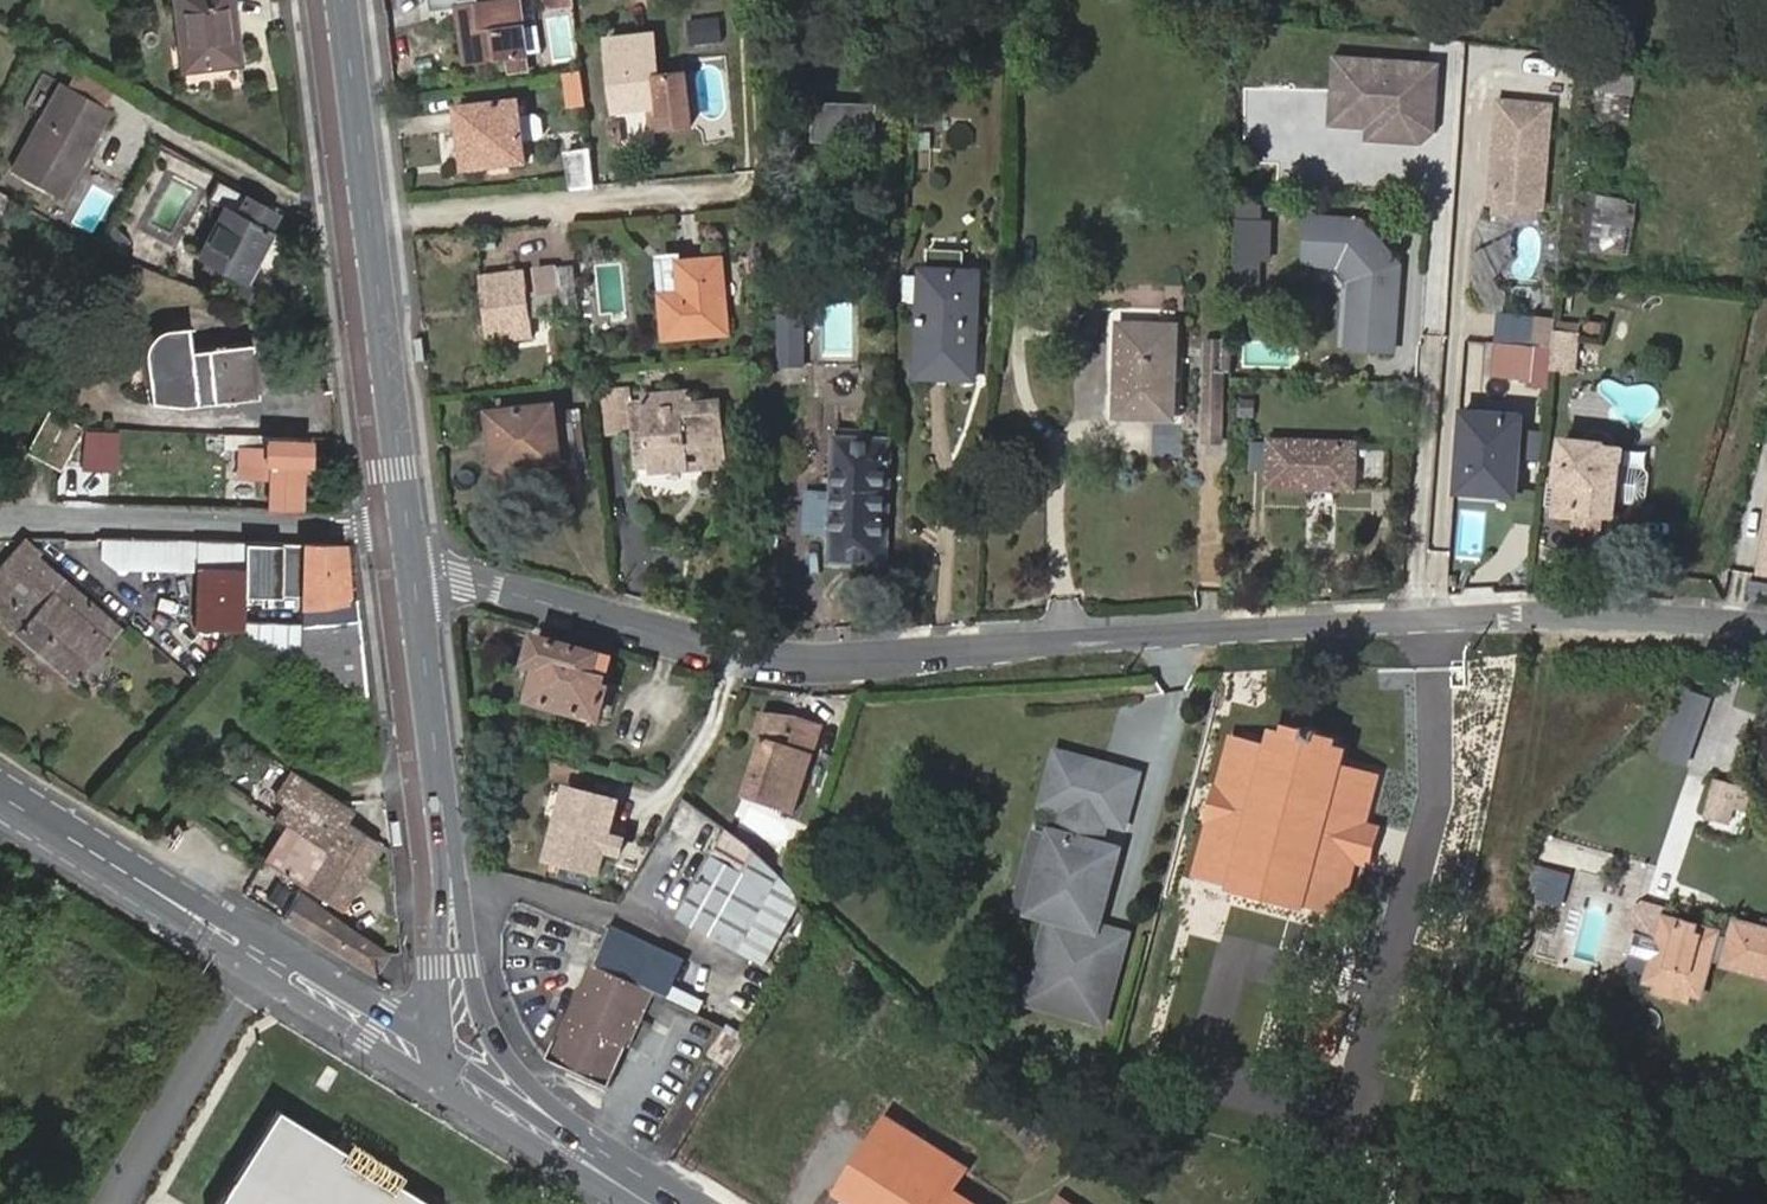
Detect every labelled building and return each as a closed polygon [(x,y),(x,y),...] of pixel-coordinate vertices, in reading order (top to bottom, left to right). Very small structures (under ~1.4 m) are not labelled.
[(182,69),(241,63),(234,0),(174,0),(182,69)] [(435,14),(464,10),(469,63),(507,60),(508,72),(525,70),(525,59),(527,57),(522,3),(508,5),(508,0),(433,0),(435,14)] [(574,0),(545,0),(546,12),(575,8),(574,0)] [(693,46),(725,42),(722,14),(690,17),(693,46)] [(652,38),(609,43),(616,113),(646,110),(649,132),(689,127),(682,74),(656,77),(652,38)] [(1335,58),(1331,117),(1381,120),(1380,133),(1419,136),(1437,131),(1442,66),(1335,58)] [(81,66),(69,87),(103,106),(114,84),(81,66)] [(1591,118),(1636,122),(1641,71),(1596,66),(1591,118)] [(581,76),(566,78),(569,110),(585,110),(581,76)] [(62,83),(20,156),(50,182),(75,134),(85,139),(103,106),(69,87),(62,83)] [(1501,103),(1499,103),(1489,204),(1515,213),(1541,209),(1550,108),(1548,108),(1501,103)] [(518,104),(459,112),(465,169),(523,163),(518,104)] [(900,148),(902,110),(852,108),(851,138),(867,138),(867,147),(900,148)] [(50,182),(20,156),(13,170),(61,197),(87,150),(80,147),(85,139),(75,134),(50,182)] [(568,188),(593,186),(590,151),(565,155),(568,188)] [(272,208),(215,179),(181,246),(245,279),(269,231),(262,227),(272,208)] [(1633,265),(1638,207),(1581,202),(1575,260),(1633,265)] [(898,215),(858,215),(858,238),(897,239),(898,215)] [(1362,223),(1310,219),(1307,265),(1340,267),(1353,282),(1348,349),(1393,352),(1400,266),(1362,223)] [(1269,226),(1236,224),(1233,296),(1256,296),(1258,264),(1267,263),(1269,226)] [(721,263),(676,267),(659,268),(665,339),(727,333),(721,263)] [(525,274),(483,279),(489,342),(532,337),(530,318),(577,312),(573,268),(541,272),(543,291),(527,292),(525,274)] [(979,275),(923,273),(918,373),(941,374),(942,381),(973,382),(979,275)] [(780,329),(808,329),(808,310),(780,311),(780,329)] [(1552,337),(1554,320),(1535,318),(1533,335),(1552,337)] [(192,325),(163,327),(159,328),(155,329),(148,334),(145,338),(144,343),(149,399),(179,401),(201,400),(250,396),(245,344),(195,349),(192,325)] [(780,329),(780,370),(808,370),(808,329),(780,329)] [(1174,331),(1123,329),(1120,416),(1172,419),(1174,331)] [(1577,371),(1580,332),(1554,329),(1552,349),(1550,369),(1577,371)] [(429,359),(426,336),(421,337),(416,337),(419,360),(429,359)] [(1225,376),(1230,375),(1231,346),(1207,345),(1204,444),(1221,445),(1223,384),(1225,376)] [(1550,369),(1552,349),(1532,347),(1528,385),(1548,387),(1550,369)] [(644,402),(647,441),(649,473),(689,469),(688,449),(723,445),(719,404),(694,406),(693,394),(644,399),(644,402)] [(633,442),(647,441),(644,402),(630,403),(633,442)] [(566,465),(562,427),(557,427),(555,410),(493,418),(497,473),(506,472),(510,514),(566,508),(562,466),(566,465)] [(28,453),(63,468),(83,427),(50,411),(28,453)] [(561,415),(562,427),(566,465),(586,463),(580,413),(561,415)] [(1458,495),(1493,497),(1494,486),(1468,483),(1473,417),(1464,416),(1458,495)] [(1516,462),(1518,434),(1519,421),(1473,417),(1468,483),(1494,486),(1493,497),(1513,499),(1516,462)] [(106,432),(85,432),(83,466),(105,468),(106,432)] [(1516,462),(1541,465),(1544,436),(1518,434),(1516,462)] [(271,464),(270,507),(300,509),(302,467),(308,465),(307,439),(228,436),(228,446),(264,449),(263,463),(271,464)] [(1620,449),(1563,443),(1555,517),(1575,521),(1574,531),(1598,534),(1600,519),(1613,521),(1615,500),(1617,485),(1618,470),(1620,449)] [(887,446),(838,445),(835,494),(834,522),(833,537),(832,563),(883,565),(887,446)] [(1353,446),(1271,445),(1270,489),(1352,489),(1353,446)] [(1636,472),(1618,470),(1617,485),(1615,500),(1633,501),(1639,495),(1641,478),(1636,472)] [(834,522),(835,494),(809,493),(807,535),(833,537),(834,522)] [(133,569),(196,571),(245,572),(244,596),(280,599),(281,545),(133,541),(133,569)] [(36,552),(25,543),(0,573),(0,611),(16,625),(13,628),(75,680),(119,628),(33,556),(36,552)] [(304,547),(281,545),(280,599),(280,619),(303,620),(304,547)] [(342,548),(304,547),(303,620),(360,616),(359,612),(356,612),(353,598),(348,597),(342,548)] [(194,631),(243,630),(243,622),(244,596),(245,572),(196,571),(194,631)] [(280,624),(279,649),(371,697),(360,616),(303,620),(280,619),(280,624)] [(279,649),(280,624),(243,622),(243,630),(279,649)] [(603,685),(609,660),(536,640),(528,666),(539,670),(530,701),(599,718),(607,688),(603,685)] [(780,737),(788,718),(791,709),(765,703),(756,728),(767,733),(745,794),(793,812),(826,721),(802,712),(799,722),(791,741),(780,737)] [(799,722),(788,718),(780,737),(791,741),(799,722)] [(1135,780),(1056,760),(1043,810),(1065,816),(1059,840),(1050,838),(1029,917),(1050,923),(1027,1007),(1101,1027),(1124,941),(1094,933),(1108,881),(1097,878),(1104,852),(1098,851),(1104,827),(1121,831),(1135,780)] [(346,819),(354,808),(295,769),(275,798),(286,805),(277,817),(290,826),(326,849),(345,819),(346,819)] [(1747,803),(1750,790),(1719,782),(1709,817),(1720,819),(1727,799),(1747,803)] [(555,825),(565,788),(551,784),(541,821),(555,825)] [(565,788),(555,825),(546,859),(596,873),(602,849),(618,854),(622,840),(606,836),(615,801),(565,788)] [(267,860),(342,908),(382,843),(372,837),(346,819),(345,819),(326,849),(290,826),(267,860)] [(391,820),(393,843),(399,842),(403,842),(401,819),(391,820)] [(782,879),(727,834),(678,919),(737,954),(782,879)] [(1569,903),(1574,869),(1531,863),(1526,897),(1569,903)] [(299,894),(284,918),(374,973),(386,951),(299,894)] [(1729,951),(1731,944),(1716,939),(1717,932),(1664,919),(1659,939),(1634,933),(1628,954),(1652,961),(1646,983),(1655,986),(1653,992),(1691,1001),(1693,995),(1701,997),(1711,963),(1724,967),(1729,951)] [(1731,944),(1729,951),(1766,962),(1766,929),(1737,922),(1731,944)] [(667,999),(682,961),(607,926),(593,964),(645,988),(654,992),(667,999)] [(1729,951),(1724,967),(1766,979),(1766,962),(1729,951)] [(593,964),(549,1060),(570,1071),(574,1063),(603,1076),(599,1085),(611,1090),(629,1048),(620,1044),(645,988),(593,964)] [(629,1048),(654,992),(645,988),(620,1044),(629,1048)] [(574,1063),(570,1071),(599,1085),(603,1076),(574,1063)] [(966,1169),(886,1117),(842,1187),(869,1203),(975,1203),(953,1189),(966,1169)] [(286,1122),(236,1203),(419,1203),(286,1122)]
